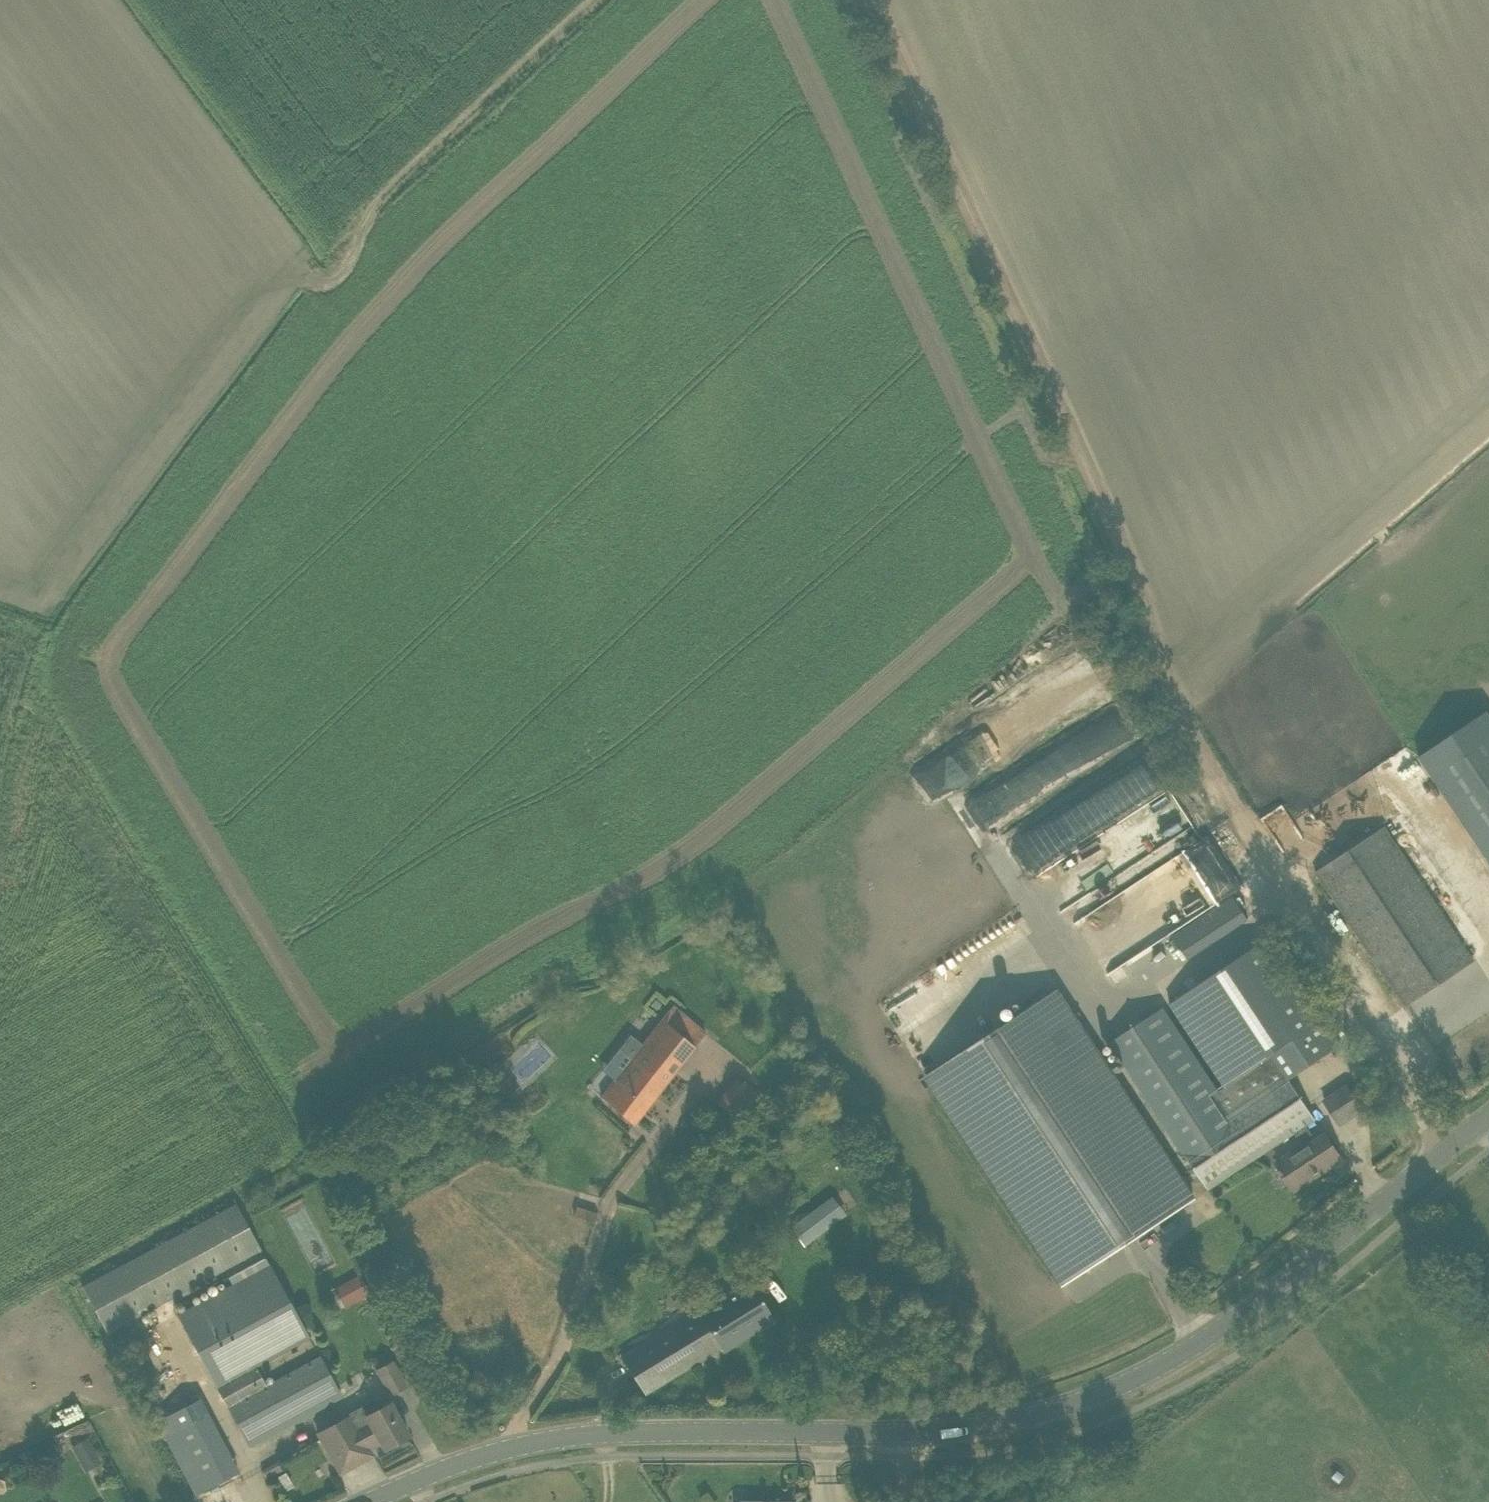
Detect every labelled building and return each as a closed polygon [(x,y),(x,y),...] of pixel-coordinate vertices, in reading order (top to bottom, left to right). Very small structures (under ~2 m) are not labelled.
[(997,747),(1101,692),(1088,668),(984,723),(997,747)] [(1067,739),(1079,762),(1129,735),(1117,712),(1067,739)] [(1419,758),(1488,863),(1488,715),(1487,712),(1419,758)] [(1026,864),(1165,787),(1149,758),(1010,834),(1026,864)] [(1057,906),(1193,827),(1175,797),(1039,876),(1057,906)] [(1474,959),(1385,826),(1317,872),(1405,1005),(1474,959)] [(1096,976),(1170,934),(1184,958),(1249,921),(1232,892),(1233,891),(1209,848),(1068,927),(1096,976)] [(1295,1133),(1306,1125),(1315,1118),(1289,1079),(1341,1045),(1271,939),(1169,1001),(1224,1086),(1219,1090),(1165,1006),(1111,1041),(1207,1187),(1295,1133)] [(1058,988),(926,1075),(1065,1284),(1196,1198),(1058,988)] [(634,1124),(706,1033),(672,1006),(643,1044),(630,1034),(619,1048),(632,1058),(614,1081),(601,1096),(634,1124)] [(715,1099),(736,1116),(756,1091),(735,1074),(715,1099)] [(1325,1100),(1340,1123),(1362,1109),(1347,1085),(1325,1100)] [(1295,1133),(1302,1146),(1278,1161),(1282,1168),(1280,1169),(1283,1173),(1284,1172),(1287,1176),(1284,1179),(1288,1186),(1292,1185),(1295,1190),(1342,1159),(1325,1133),(1316,1140),(1306,1125),(1295,1133)] [(805,1244),(843,1214),(830,1198),(792,1227),(805,1244)] [(82,1286),(107,1332),(262,1248),(237,1202),(82,1286)] [(574,1216),(594,1219),(596,1210),(576,1207),(574,1216)] [(178,1314),(249,1446),(322,1407),(341,1396),(319,1356),(266,1385),(256,1365),(309,1336),(266,1257),(252,1265),(255,1272),(178,1314)] [(353,1276),(333,1288),(344,1307),(365,1295),(353,1276)] [(724,1351),(775,1320),(750,1279),(623,1353),(646,1392),(701,1359),(698,1355),(719,1342),(724,1351)] [(408,1386),(393,1360),(375,1369),(390,1396),(408,1386)] [(368,1419),(357,1425),(370,1448),(381,1442),(384,1448),(409,1435),(399,1417),(391,1402),(379,1408),(374,1399),(361,1407),(366,1415),(368,1419)] [(370,1448),(357,1425),(351,1413),(318,1432),(340,1472),(369,1457),(365,1450),(370,1448)] [(196,1494),(238,1472),(208,1414),(166,1436),(196,1494)] [(88,1437),(71,1447),(85,1472),(103,1462),(88,1437)]
